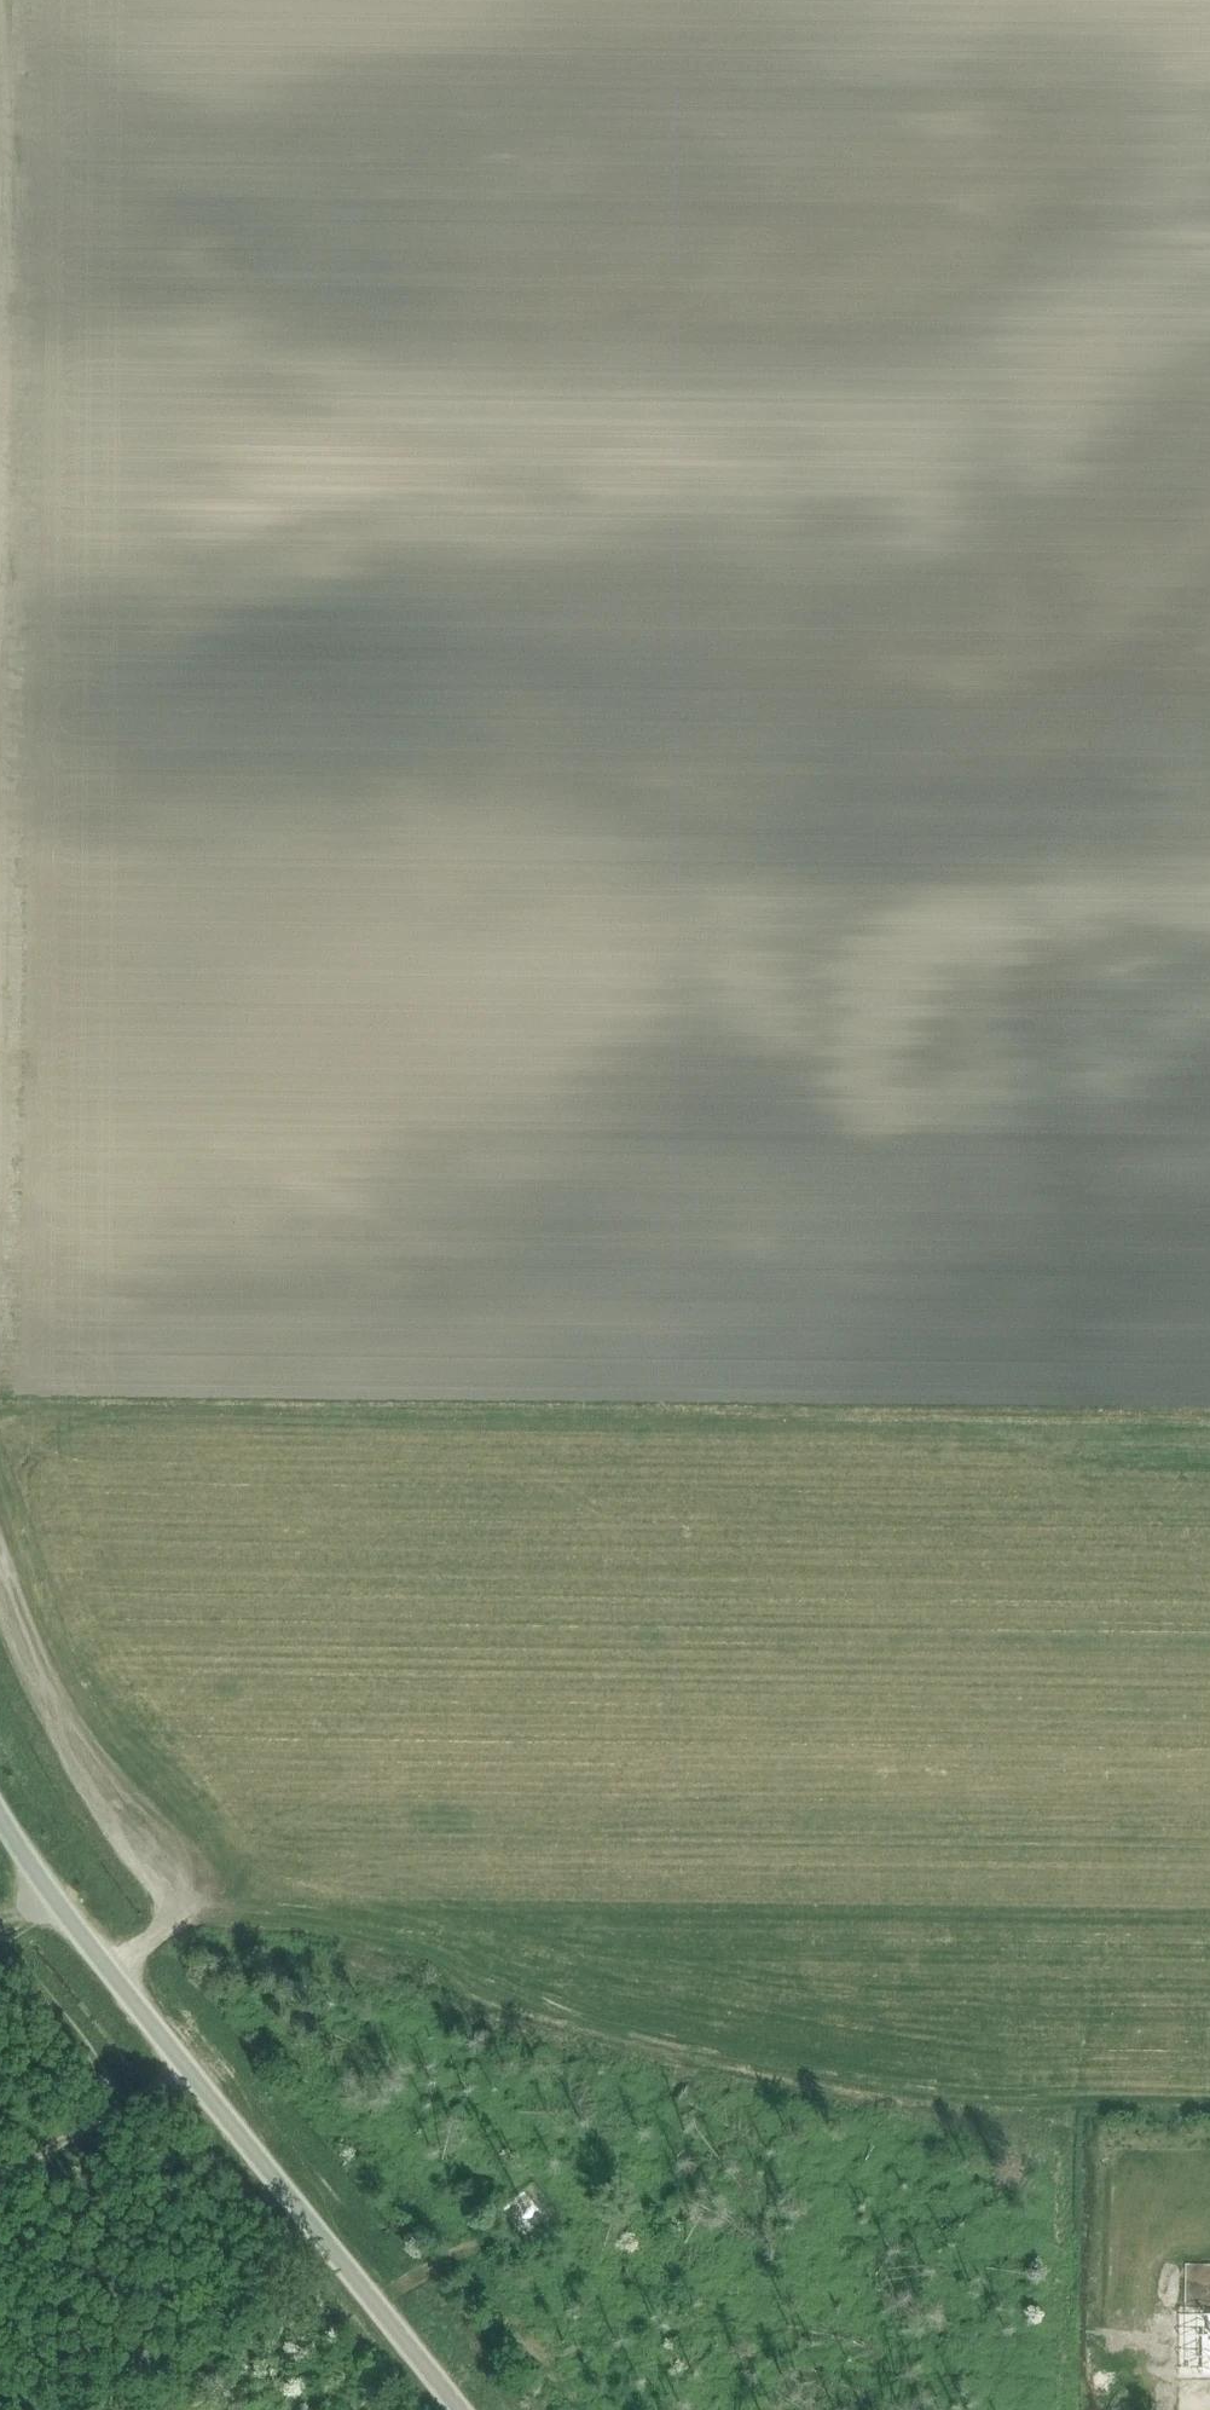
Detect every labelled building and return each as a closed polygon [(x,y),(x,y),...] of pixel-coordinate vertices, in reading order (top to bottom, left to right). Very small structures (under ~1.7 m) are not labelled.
[(1183,2304),(1182,2363),(1209,2363),(1209,2304),(1183,2304)]
